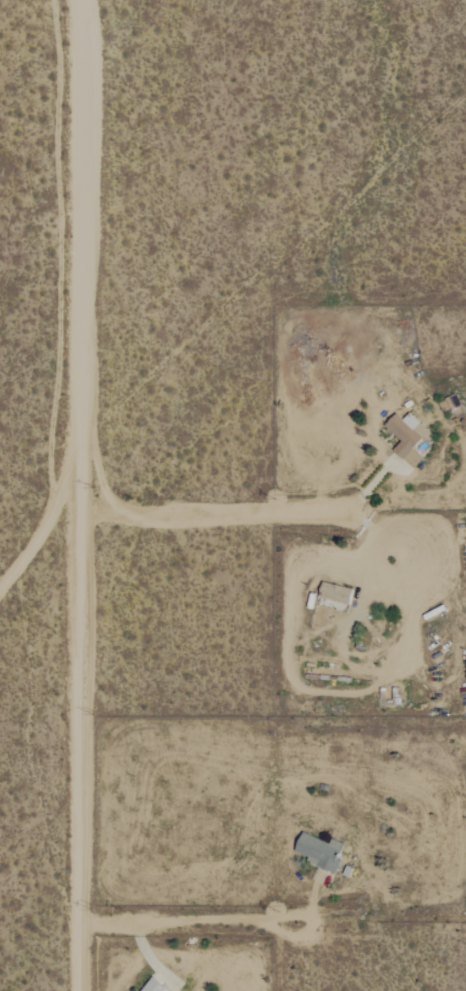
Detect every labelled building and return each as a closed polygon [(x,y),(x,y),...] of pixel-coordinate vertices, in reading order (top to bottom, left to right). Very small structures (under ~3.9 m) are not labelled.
[(388,426),(404,441),(396,449),(416,469),(425,459),(416,450),(426,440),(416,430),(424,423),(413,413),(406,420),(400,414),(388,426)] [(333,842),(306,833),(299,852),(311,856),(309,863),(340,872),(349,843),(334,839),(333,842)] [(157,977),(145,990),(174,990),(157,977)]
